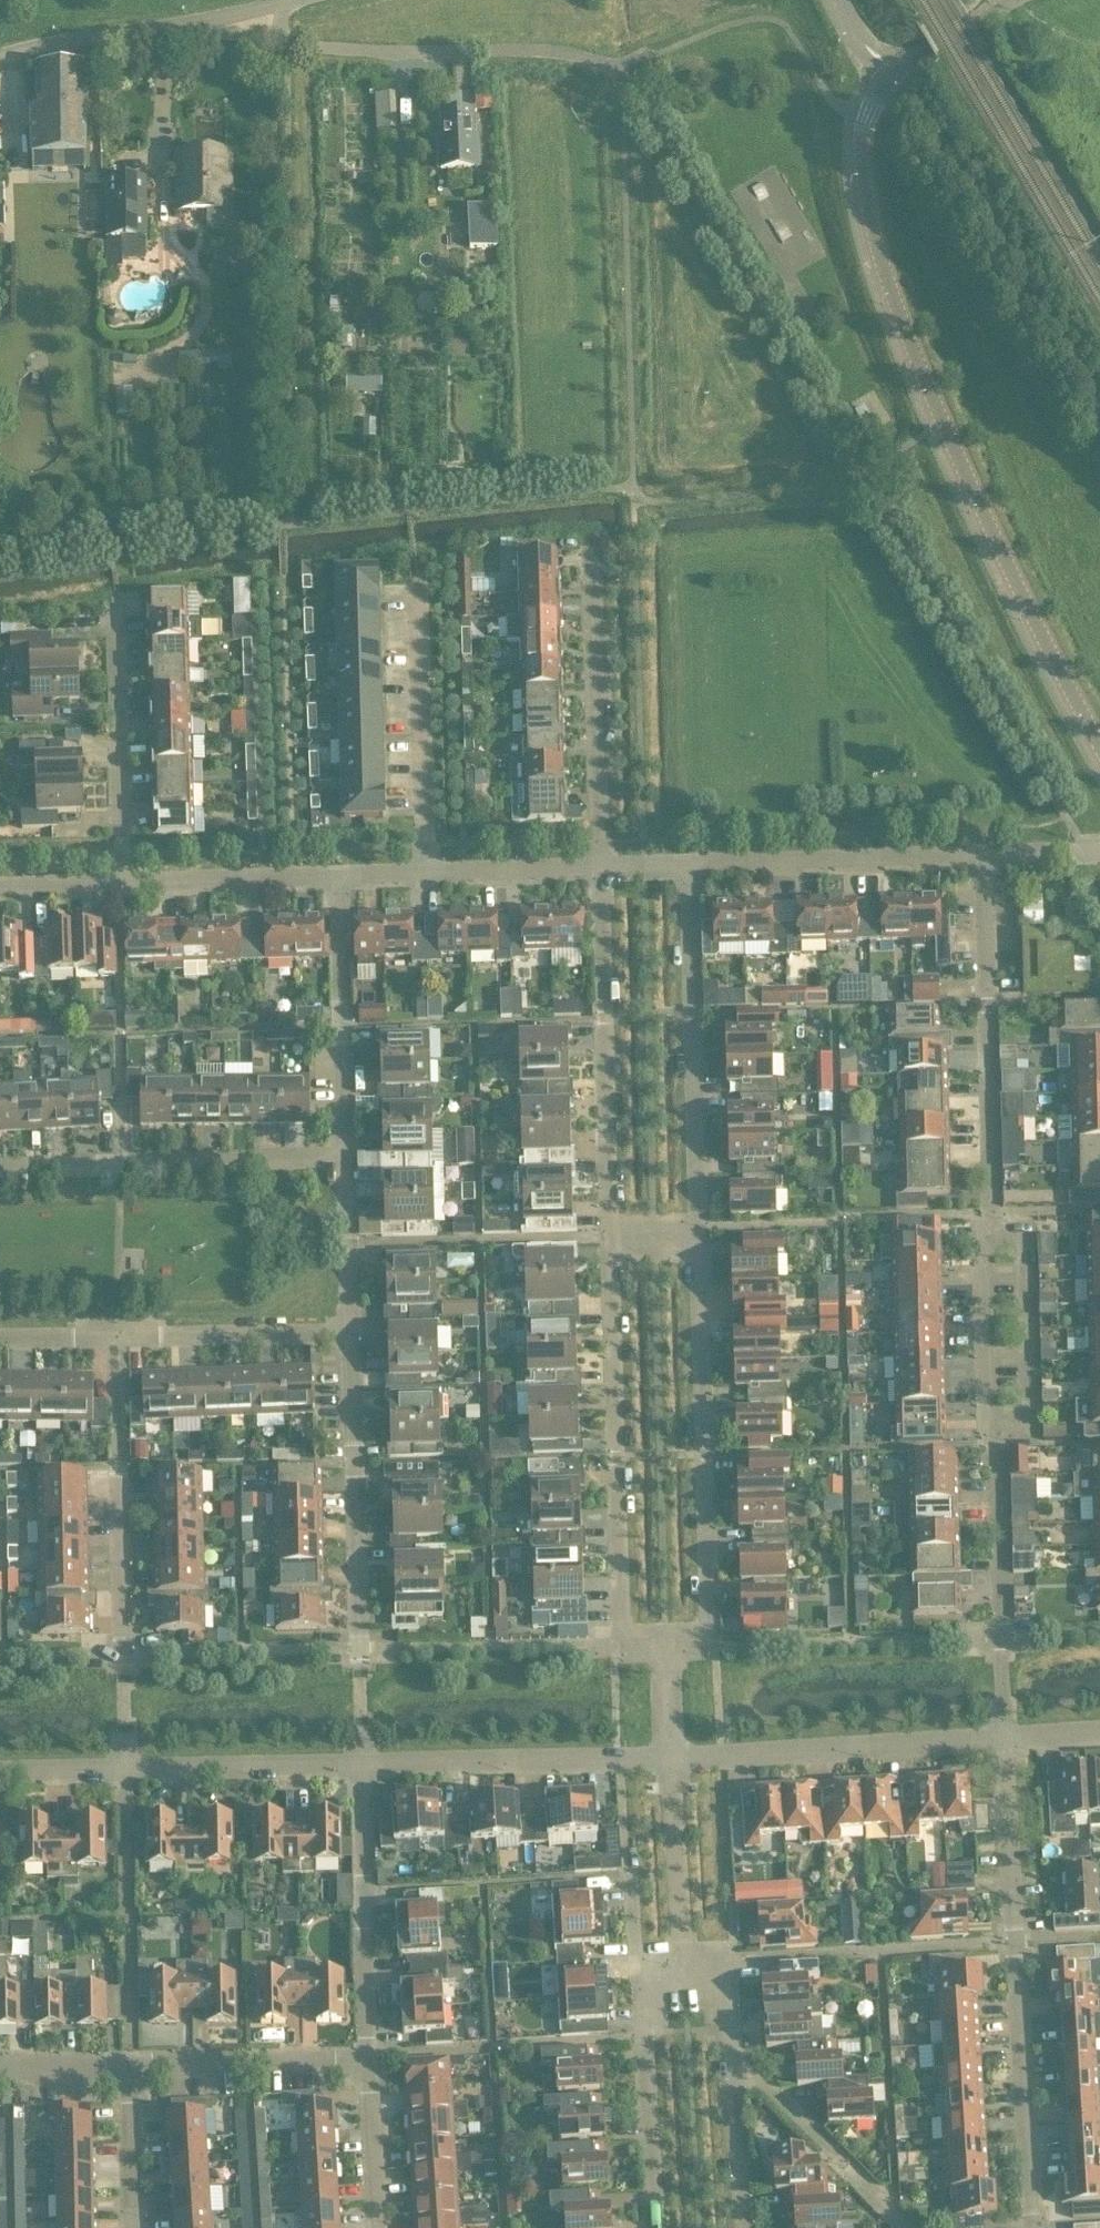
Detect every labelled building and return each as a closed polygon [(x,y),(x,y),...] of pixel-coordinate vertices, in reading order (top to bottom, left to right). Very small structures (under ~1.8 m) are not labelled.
[(37,79),(31,79),(33,170),(33,173),(86,172),(86,148),(84,67),(37,68),(37,79)] [(399,127),(398,91),(377,91),(378,127),(399,127)] [(473,136),(472,112),(440,113),(441,137),(439,137),(440,169),(477,167),(476,136),(473,136)] [(191,179),(177,179),(177,211),(207,211),(207,220),(207,222),(208,224),(209,226),(210,228),(211,229),(213,230),(215,231),(216,232),(218,232),(221,232),(222,231),(224,230),(226,229),(227,228),(229,226),(229,224),(230,222),(230,220),(229,154),(224,154),(222,152),(221,150),(219,149),(217,147),(215,147),(212,146),(210,146),(208,146),(205,147),(203,148),(201,149),(199,151),(198,152),(196,154),(191,154),(191,179)] [(146,178),(105,178),(106,269),(123,268),(122,241),(148,238),(146,178)] [(496,206),(468,207),(470,249),(498,247),(496,206)] [(469,324),(467,302),(456,303),(458,325),(469,324)] [(182,367),(234,366),(233,349),(182,351),(182,367)] [(519,594),(559,593),(559,568),(539,569),(539,554),(518,555),(519,594)] [(469,560),(457,560),(457,564),(458,572),(470,572),(469,560)] [(302,567),(303,579),(312,579),(311,566),(302,567)] [(378,598),(377,571),(337,572),(338,599),(378,598)] [(303,580),(303,592),(312,592),(312,579),(303,580)] [(459,595),(470,595),(470,580),(458,580),(459,595)] [(241,617),(250,617),(250,589),(240,589),(241,617)] [(559,593),(519,594),(520,618),(560,617),(559,593)] [(148,620),(188,619),(187,594),(147,595),(148,620)] [(470,595),(459,595),(459,619),(471,619),(470,595)] [(378,598),(338,599),(339,623),(379,622),(378,598)] [(304,612),(304,624),(313,624),(313,611),(304,612)] [(251,640),(250,617),(241,617),(242,641),(251,640)] [(561,641),(560,617),(520,618),(521,642),(561,641)] [(188,619),(148,620),(149,644),(189,642),(188,619)] [(379,622),(339,623),(339,647),(379,646),(379,622)] [(304,624),(304,637),(313,637),(313,624),(304,624)] [(461,643),(471,643),(471,630),(461,630),(461,643)] [(30,676),(79,675),(78,647),(42,648),(42,635),(11,636),(12,664),(30,664),(30,676)] [(251,640),(242,641),(243,665),(252,664),(251,640)] [(561,665),(561,641),(521,642),(521,666),(561,665)] [(189,642),(149,644),(149,668),(189,666),(189,642)] [(471,643),(461,643),(462,657),(471,657),(471,643)] [(379,646),(339,647),(340,671),(380,670),(379,646)] [(305,660),(305,672),(314,672),(314,659),(305,660)] [(252,664),(243,665),(243,689),(253,688),(252,664)] [(562,688),(561,665),(521,666),(522,690),(562,688)] [(189,666),(149,668),(150,691),(190,690),(189,666)] [(380,670),(340,671),(341,695),(380,694),(380,670)] [(305,672),(306,685),(315,684),(314,672),(305,672)] [(79,675),(30,676),(30,689),(13,689),(14,718),(44,717),(44,704),(80,703),(79,675)] [(463,691),(472,691),(472,678),(463,678),(463,691)] [(253,688),(243,689),(244,713),(253,712),(253,688)] [(563,712),(562,688),(522,690),(523,713),(563,712)] [(190,690),(150,691),(151,715),(191,714),(190,690)] [(473,715),(472,691),(463,691),(463,715),(473,715)] [(380,694),(341,695),(341,719),(381,718),(380,694)] [(306,707),(307,720),(316,720),(315,707),(306,707)] [(244,713),(242,713),(231,713),(232,737),(245,736),(254,736),(253,712),(244,713)] [(563,736),(563,712),(523,713),(523,737),(563,736)] [(192,738),(191,714),(151,715),(152,739),(192,738)] [(473,739),(473,715),(463,715),(464,739),(473,739)] [(381,718),(341,719),(342,743),(382,742),(381,718)] [(307,720),(307,733),(316,732),(316,720),(307,720)] [(254,736),(245,736),(246,760),(255,760),(254,736)] [(564,760),(563,736),(523,737),(524,761),(564,760)] [(192,762),(192,738),(152,739),(152,763),(192,762)] [(473,739),(464,739),(464,752),(473,752),(473,739)] [(382,742),(342,743),(342,767),(382,766),(382,742)] [(37,785),(82,784),(81,756),(51,757),(50,743),(20,744),(21,769),(37,768),(37,785)] [(307,755),(308,768),(317,768),(317,755),(307,755)] [(255,760),(246,760),(246,784),(256,784),(255,760)] [(564,760),(524,761),(524,785),(565,784),(564,760)] [(193,786),(192,762),(152,763),(153,787),(193,786)] [(382,766),(342,767),(343,791),(383,790),(382,766)] [(308,768),(308,780),(317,780),(317,768),(308,768)] [(465,787),(475,787),(474,774),(465,774),(465,787)] [(82,784),(37,785),(38,802),(22,803),(23,829),(53,828),(52,812),(83,812),(82,784)] [(256,784),(246,784),(247,808),(256,808),(256,784)] [(524,785),(525,787),(512,788),(513,825),(566,824),(565,784),(524,785)] [(193,786),(153,787),(154,811),(194,810),(193,786)] [(475,787),(465,787),(466,801),(475,800),(475,787)] [(383,790),(343,791),(344,819),(384,818),(383,790)] [(309,800),(309,813),(318,812),(318,799),(309,800)] [(257,823),(256,808),(247,808),(248,823),(257,823)] [(194,810),(154,811),(155,836),(195,834),(194,810)] [(1045,923),(1044,893),(1024,894),(1025,924),(1045,923)] [(943,899),(910,900),(911,940),(912,949),(924,949),(924,939),(935,939),(936,967),(952,967),(950,914),(944,915),(943,899)] [(911,940),(910,900),(868,901),(869,941),(911,940)] [(868,901),(826,902),(827,942),(869,941),(868,901)] [(798,926),(785,926),(785,944),(786,944),(786,956),(801,956),(800,943),(827,942),(826,902),(798,903),(798,926)] [(771,904),(743,905),(744,945),(785,944),(785,926),(772,927),(771,904)] [(744,945),(743,905),(709,906),(710,922),(702,922),(703,959),(716,958),(715,946),(744,945)] [(584,910),(551,912),(552,952),(581,951),(580,928),(584,928),(584,910)] [(552,952),(551,912),(522,912),(523,935),(510,936),(510,953),(510,961),(525,960),(525,952),(552,952)] [(510,953),(510,936),(496,936),(496,913),(467,914),(468,954),(510,953)] [(468,954),(467,914),(438,915),(439,916),(425,916),(425,938),(426,938),(426,964),(441,963),(441,955),(468,954)] [(426,938),(425,938),(413,939),(412,916),(383,917),(384,957),(412,956),(412,964),(426,964),(426,938)] [(384,957),(383,917),(355,918),(356,958),(384,957)] [(294,920),(295,960),(324,959),(324,958),(330,958),(329,936),(323,936),(323,919),(294,920)] [(265,921),(252,922),(253,961),(295,960),(294,920),(265,921)] [(239,922),(210,923),(211,963),(253,961),(252,922),(239,922)] [(211,963),(210,923),(181,924),(182,946),(169,947),(170,972),(184,972),(184,964),(211,963)] [(170,972),(169,947),(156,947),(155,925),(126,926),(127,966),(155,965),(155,973),(170,972)] [(73,927),(75,971),(99,970),(99,977),(115,977),(114,938),(99,938),(99,926),(73,927)] [(75,971),(73,927),(47,928),(47,940),(33,941),(34,979),(50,979),(50,972),(75,971)] [(0,930),(0,974),(19,973),(19,980),(34,979),(33,941),(20,941),(19,929),(0,930)] [(1043,943),(1027,943),(1028,994),(1088,992),(1088,976),(1073,977),(1073,956),(1043,957),(1043,943)] [(837,989),(837,1005),(871,1004),(871,996),(870,979),(870,978),(842,979),(837,989)] [(939,978),(912,978),(912,1003),(940,1002),(939,978)] [(871,996),(871,1004),(887,1004),(887,986),(881,985),(881,979),(871,979),(871,996)] [(718,1008),(717,992),(717,982),(702,983),(703,1008),(718,1008)] [(805,988),(786,989),(787,1006),(806,1006),(805,988)] [(502,989),(502,1016),(525,1015),(524,989),(502,989)] [(760,991),(745,991),(746,1007),(787,1007),(787,1006),(786,989),(760,989),(760,991)] [(809,1002),(828,1003),(829,990),(810,989),(809,1002)] [(746,1007),(745,991),(717,992),(718,1008),(746,1007)] [(186,1002),(169,1002),(170,1030),(187,1029),(186,1002)] [(580,1002),(553,1003),(554,1017),(581,1016),(580,1002)] [(1059,1007),(1060,1031),(1049,1031),(1050,1047),(1070,1047),(1070,1046),(1099,1045),(1099,1006),(1059,1007)] [(386,1007),(359,1008),(360,1022),(387,1021),(386,1007)] [(324,1009),(296,1010),(297,1024),(324,1023),(324,1009)] [(946,1050),(947,1050),(952,1050),(951,1034),(940,1034),(939,1010),(890,1011),(891,1036),(892,1036),(892,1051),(897,1051),(946,1049),(946,1050)] [(268,1012),(256,1013),(257,1026),(269,1025),(268,1012)] [(727,1056),(771,1055),(770,1030),(777,1030),(777,1014),(738,1015),(738,1030),(726,1030),(727,1056)] [(806,1014),(787,1015),(787,1024),(806,1024),(806,1014)] [(125,1017),(125,1030),(146,1029),(146,1016),(125,1017)] [(249,1016),(238,1017),(238,1027),(249,1026),(249,1016)] [(9,1024),(0,1025),(0,1034),(10,1033),(9,1024)] [(50,1024),(36,1025),(36,1033),(50,1032),(50,1024)] [(522,1060),(564,1059),(564,1038),(572,1038),(571,1024),(545,1025),(545,1036),(521,1036),(522,1060)] [(385,1064),(428,1063),(427,1032),(432,1032),(431,1028),(376,1030),(377,1044),(384,1043),(385,1064)] [(281,1042),(281,1032),(266,1033),(267,1042),(281,1042)] [(294,1032),(281,1032),(281,1042),(294,1042),(294,1032)] [(225,1034),(225,1044),(238,1043),(238,1033),(225,1034)] [(225,1044),(225,1034),(211,1035),(211,1044),(225,1044)] [(197,1045),(197,1035),(183,1036),(183,1046),(197,1045)] [(52,1040),(38,1041),(39,1049),(53,1049),(52,1040)] [(11,1042),(12,1051),(25,1050),(24,1041),(11,1042)] [(11,1042),(0,1042),(0,1052),(12,1051),(11,1042)] [(277,1053),(277,1044),(266,1045),(266,1053),(277,1053)] [(1070,1047),(1055,1047),(1056,1071),(1072,1070),(1099,1069),(1099,1045),(1070,1046),(1070,1047)] [(1002,1072),(1021,1072),(1021,1071),(1025,1071),(1025,1047),(999,1048),(1000,1072),(1002,1072)] [(947,1073),(947,1050),(946,1050),(946,1049),(897,1051),(898,1051),(899,1075),(947,1073)] [(771,1055),(727,1056),(728,1082),(740,1082),(740,1096),(779,1095),(778,1079),(772,1080),(771,1055)] [(564,1059),(522,1060),(523,1091),(518,1091),(518,1095),(573,1093),(573,1079),(565,1079),(564,1059)] [(824,1060),(822,1091),(833,1091),(834,1061),(824,1060)] [(428,1063),(385,1064),(386,1084),(378,1085),(378,1099),(433,1097),(433,1094),(429,1094),(428,1063)] [(840,1066),(840,1076),(856,1076),(856,1066),(840,1066)] [(1072,1070),(1072,1094),(1099,1093),(1099,1069),(1072,1070)] [(169,1126),(169,1078),(142,1079),(141,1072),(127,1072),(127,1100),(140,1100),(140,1127),(169,1126)] [(1022,1083),(1021,1072),(1002,1072),(1002,1095),(1026,1094),(1025,1082),(1022,1083)] [(69,1082),(69,1073),(61,1073),(62,1082),(69,1082)] [(97,1080),(69,1082),(72,1130),(101,1128),(99,1101),(113,1101),(111,1073),(96,1074),(97,1080)] [(948,1097),(947,1073),(899,1075),(899,1099),(948,1097)] [(856,1076),(840,1076),(840,1087),(856,1087),(856,1076)] [(197,1078),(169,1078),(169,1126),(197,1126),(197,1078)] [(225,1126),(225,1078),(197,1078),(197,1126),(225,1126)] [(253,1078),(225,1078),(225,1126),(253,1126),(253,1078)] [(281,1126),(281,1078),(253,1078),(253,1126),(281,1126)] [(310,1078),(281,1078),(281,1126),(310,1126),(310,1078)] [(72,1130),(69,1082),(41,1083),(44,1131),(72,1130)] [(44,1131),(41,1083),(14,1085),(16,1133),(44,1131)] [(14,1085),(0,1086),(0,1134),(16,1133),(14,1085)] [(573,1093),(518,1095),(518,1098),(523,1098),(524,1129),(566,1128),(566,1108),(574,1107),(573,1093)] [(1072,1094),(1073,1118),(1099,1117),(1099,1093),(1072,1094)] [(779,1095),(740,1096),(741,1110),(729,1110),(729,1136),(773,1135),(773,1110),(779,1110),(779,1095)] [(1024,1119),(1023,1095),(1001,1096),(1001,1120),(1018,1120),(1024,1119)] [(433,1097),(378,1099),(379,1113),(386,1113),(387,1133),(430,1132),(429,1117),(434,1117),(438,1115),(441,1112),(440,1101),(437,1097),(433,1097)] [(949,1121),(948,1097),(899,1099),(900,1123),(949,1121)] [(854,1118),(854,1117),(853,1106),(848,1106),(841,1106),(841,1110),(841,1118),(849,1118),(854,1118)] [(1073,1118),(1073,1142),(1099,1141),(1099,1117),(1073,1118)] [(819,1124),(819,1134),(829,1134),(833,1134),(833,1120),(823,1120),(819,1124)] [(1002,1144),(1024,1143),(1024,1129),(1018,1129),(1018,1120),(1001,1120),(1002,1144)] [(949,1145),(949,1121),(900,1123),(900,1147),(949,1145)] [(856,1127),(841,1127),(842,1143),(857,1143),(856,1127)] [(566,1128),(524,1129),(525,1160),(520,1160),(520,1164),(575,1162),(575,1148),(567,1148),(566,1128)] [(473,1130),(456,1130),(457,1167),(474,1167),(473,1130)] [(430,1132),(387,1133),(387,1154),(380,1154),(380,1168),(435,1166),(435,1163),(430,1163),(430,1132)] [(818,1149),(829,1149),(829,1134),(819,1134),(818,1134),(818,1149)] [(774,1159),(773,1135),(729,1136),(730,1162),(742,1162),(742,1175),(781,1174),(781,1159),(774,1159)] [(1073,1142),(1074,1166),(1099,1165),(1099,1141),(1073,1142)] [(1024,1143),(1002,1144),(1002,1167),(1019,1167),(1019,1158),(1025,1157),(1024,1143)] [(949,1145),(900,1147),(901,1171),(950,1169),(949,1145)] [(575,1162),(520,1164),(520,1168),(525,1168),(526,1198),(568,1197),(568,1177),(575,1177),(575,1162)] [(1074,1166),(1075,1190),(1069,1190),(1070,1205),(1099,1204),(1099,1165),(1074,1166)] [(435,1170),(435,1166),(380,1168),(380,1182),(388,1182),(389,1202),(431,1201),(431,1170),(435,1170)] [(950,1169),(901,1171),(902,1194),(896,1194),(897,1210),(928,1209),(928,1195),(951,1194),(950,1169)] [(808,1174),(808,1191),(834,1190),(834,1173),(808,1174)] [(781,1174),(742,1175),(743,1189),(731,1190),(732,1216),(775,1215),(775,1190),(781,1190),(781,1174)] [(463,1187),(463,1200),(474,1200),(474,1187),(463,1187)] [(568,1197),(526,1198),(526,1229),(522,1230),(522,1233),(577,1232),(577,1217),(569,1218),(568,1197)] [(431,1201),(389,1202),(389,1223),(381,1223),(382,1237),(437,1236),(437,1232),(432,1232),(431,1201)] [(1099,1256),(1099,1218),(1081,1218),(1081,1233),(1087,1233),(1088,1257),(1099,1256)] [(509,1222),(483,1223),(483,1234),(509,1233),(509,1222)] [(893,1262),(941,1261),(941,1236),(939,1236),(939,1222),(886,1223),(886,1238),(892,1238),(893,1262)] [(733,1280),(777,1279),(776,1254),(783,1254),(783,1238),(744,1239),(745,1254),(733,1254),(733,1280)] [(528,1281),(571,1280),(570,1259),(578,1259),(577,1245),(513,1247),(513,1257),(516,1261),(527,1260),(528,1281)] [(391,1284),(434,1283),(433,1249),(382,1250),(383,1264),(390,1264),(391,1284)] [(1088,1257),(1088,1281),(1099,1280),(1099,1256),(1088,1257)] [(1055,1257),(1038,1258),(1039,1268),(1055,1267),(1055,1257)] [(941,1261),(893,1262),(893,1286),(942,1285),(941,1261)] [(846,1278),(846,1287),(858,1287),(858,1278),(846,1278)] [(777,1279),(733,1280),(734,1306),(746,1306),(746,1320),(785,1319),(784,1304),(778,1304),(777,1279)] [(571,1280),(528,1281),(529,1312),(524,1312),(524,1316),(579,1314),(579,1300),(571,1300),(571,1280)] [(1088,1281),(1089,1305),(1099,1304),(1099,1280),(1088,1281)] [(434,1283),(391,1284),(391,1305),(384,1305),(384,1319),(439,1318),(439,1314),(435,1314),(434,1283)] [(942,1285),(893,1286),(894,1310),(943,1308),(942,1285)] [(1040,1306),(1056,1305),(1055,1295),(1039,1296),(1040,1306)] [(859,1300),(846,1301),(847,1314),(857,1313),(860,1313),(859,1300)] [(445,1303),(445,1315),(480,1314),(479,1301),(445,1303)] [(819,1303),(819,1317),(838,1317),(838,1303),(819,1303)] [(1089,1305),(1089,1328),(1099,1328),(1099,1304),(1089,1305)] [(1056,1315),(1056,1305),(1040,1306),(1040,1316),(1056,1315)] [(943,1308),(894,1310),(895,1334),(943,1332),(943,1308)] [(857,1313),(847,1314),(847,1336),(858,1335),(857,1313)] [(487,1314),(488,1349),(505,1348),(503,1314),(487,1314)] [(579,1314),(524,1316),(524,1319),(529,1319),(530,1350),(572,1349),(572,1328),(580,1328),(579,1314)] [(440,1321),(439,1318),(384,1319),(385,1333),(392,1333),(393,1353),(436,1352),(435,1322),(440,1321)] [(811,1319),(811,1333),(820,1333),(819,1318),(811,1319)] [(838,1318),(819,1318),(820,1333),(820,1334),(838,1334),(838,1318)] [(785,1319),(746,1320),(747,1334),(735,1334),(735,1360),(779,1359),(779,1334),(785,1334),(785,1319)] [(1089,1328),(1090,1352),(1099,1352),(1099,1328),(1089,1328)] [(943,1332),(895,1334),(895,1358),(944,1356),(943,1332)] [(1041,1354),(1057,1353),(1057,1343),(1040,1344),(1041,1354)] [(572,1349),(530,1350),(531,1381),(526,1381),(526,1385),(543,1384),(581,1383),(581,1369),(573,1369),(572,1349)] [(436,1352),(393,1353),(393,1374),(386,1374),(386,1388),(422,1387),(421,1377),(436,1376),(436,1352)] [(1090,1352),(1091,1376),(1099,1376),(1099,1352),(1090,1352)] [(1057,1353),(1041,1354),(1041,1364),(1058,1363),(1057,1353)] [(945,1380),(944,1356),(895,1358),(896,1382),(945,1380)] [(779,1359),(735,1360),(736,1386),(748,1386),(749,1400),(787,1399),(787,1383),(780,1384),(779,1359)] [(864,1359),(863,1359),(848,1359),(848,1368),(864,1368),(864,1359)] [(828,1370),(837,1370),(837,1361),(828,1361),(828,1370)] [(311,1366),(283,1367),(285,1415),(313,1414),(311,1366)] [(283,1367),(255,1368),(257,1416),(285,1415),(283,1367)] [(255,1368),(227,1369),(229,1417),(257,1416),(255,1368)] [(229,1417),(227,1369),(199,1370),(201,1419),(229,1417)] [(201,1419),(199,1370),(171,1372),(173,1420),(201,1419)] [(173,1420),(171,1372),(142,1373),(143,1400),(130,1400),(131,1428),(146,1428),(145,1421),(173,1420)] [(8,1422),(8,1374),(0,1374),(0,1422),(8,1422)] [(36,1374),(8,1374),(8,1422),(36,1422),(36,1374)] [(36,1374),(36,1422),(64,1422),(64,1374),(36,1374)] [(93,1374),(64,1374),(64,1422),(91,1423),(91,1429),(106,1429),(106,1401),(93,1401),(93,1374)] [(464,1381),(465,1386),(480,1386),(480,1375),(469,1375),(464,1381)] [(501,1385),(501,1375),(489,1375),(489,1386),(501,1385)] [(1091,1376),(1091,1400),(1099,1400),(1099,1376),(1091,1376)] [(945,1380),(896,1382),(896,1406),(945,1404),(945,1380)] [(581,1383),(543,1384),(544,1395),(531,1395),(532,1419),(574,1418),(574,1398),(582,1397),(581,1383)] [(422,1387),(386,1388),(386,1403),(394,1402),(395,1423),(438,1421),(437,1398),(422,1398),(422,1387)] [(1058,1391),(1042,1392),(1042,1402),(1059,1401),(1058,1391)] [(863,1407),(865,1406),(865,1397),(848,1397),(849,1407),(863,1407)] [(787,1399),(749,1400),(749,1414),(737,1414),(738,1441),(748,1440),(749,1449),(771,1449),(771,1440),(781,1439),(781,1414),(787,1414),(787,1399)] [(1091,1400),(1092,1424),(1086,1424),(1087,1439),(1099,1439),(1099,1400),(1091,1400)] [(945,1404),(896,1406),(897,1429),(891,1429),(892,1445),(943,1443),(942,1429),(946,1429),(945,1404)] [(479,1409),(468,1409),(468,1421),(480,1420),(479,1409)] [(575,1438),(574,1418),(532,1419),(532,1443),(533,1443),(534,1454),(583,1452),(583,1438),(575,1438)] [(438,1421),(395,1423),(395,1443),(388,1443),(388,1457),(443,1456),(443,1452),(438,1452),(438,1421)] [(130,1444),(131,1463),(148,1463),(147,1443),(130,1444)] [(251,1446),(249,1462),(258,1462),(258,1453),(258,1446),(251,1446)] [(1026,1450),(1009,1450),(1010,1477),(1027,1477),(1027,1465),(1040,1465),(1040,1450),(1026,1450)] [(286,1462),(286,1452),(272,1452),(272,1462),(286,1462)] [(300,1452),(286,1452),(286,1462),(300,1462),(300,1452)] [(231,1462),(230,1453),(216,1453),(216,1463),(231,1462)] [(230,1453),(231,1462),(244,1462),(243,1453),(230,1453)] [(267,1453),(258,1453),(258,1462),(267,1462),(267,1453)] [(188,1454),(187,1463),(202,1463),(203,1454),(188,1454)] [(910,1480),(958,1479),(957,1454),(909,1455),(910,1480)] [(8,1457),(8,1466),(21,1466),(21,1457),(8,1457)] [(49,1457),(36,1457),(36,1466),(50,1466),(49,1457)] [(739,1500),(783,1499),(782,1474),(789,1474),(789,1458),(750,1459),(750,1474),(739,1474),(739,1500)] [(534,1510),(577,1509),(576,1488),(584,1488),(583,1461),(514,1463),(514,1471),(528,1471),(528,1479),(533,1479),(534,1510)] [(397,1514),(440,1513),(439,1464),(388,1466),(389,1493),(397,1493),(397,1514)] [(241,1481),(255,1481),(254,1468),(240,1468),(241,1481)] [(273,1494),(322,1493),(321,1468),(273,1469),(273,1494)] [(492,1468),(492,1481),(505,1481),(504,1468),(492,1468)] [(153,1496),(202,1495),(202,1471),(153,1472),(153,1496)] [(851,1472),(849,1472),(850,1481),(866,1481),(866,1471),(851,1472)] [(38,1499),(87,1498),(86,1473),(38,1474),(38,1499)] [(16,1475),(6,1475),(7,1489),(17,1488),(16,1475)] [(832,1479),(832,1497),(843,1497),(843,1479),(832,1479)] [(958,1479),(910,1480),(910,1504),(959,1502),(958,1479)] [(866,1481),(850,1481),(850,1491),(851,1491),(867,1491),(866,1481)] [(232,1482),(219,1482),(219,1495),(233,1495),(232,1482)] [(1011,1501),(1037,1500),(1037,1482),(1011,1482),(1011,1501)] [(322,1517),(322,1493),(273,1494),(274,1518),(322,1517)] [(202,1495),(153,1496),(154,1520),(203,1519),(202,1495)] [(251,1495),(241,1495),(241,1519),(251,1519),(251,1510),(251,1495)] [(827,1497),(825,1497),(826,1512),(843,1511),(843,1497),(832,1497),(827,1497)] [(87,1498),(38,1499),(38,1523),(87,1522),(87,1498)] [(17,1499),(6,1500),(7,1513),(17,1513),(17,1499)] [(784,1524),(783,1499),(739,1500),(740,1526),(752,1526),(752,1540),(791,1539),(790,1523),(784,1524)] [(1037,1515),(1037,1500),(1011,1501),(1012,1525),(1028,1524),(1028,1515),(1037,1515)] [(959,1526),(959,1502),(910,1504),(911,1528),(959,1526)] [(223,1519),(226,1519),(235,1519),(235,1505),(223,1505),(223,1519)] [(577,1509),(534,1510),(535,1541),(530,1541),(530,1545),(585,1543),(585,1529),(577,1529),(577,1509)] [(440,1513),(397,1514),(398,1534),(390,1534),(390,1548),(417,1548),(417,1537),(441,1537),(440,1513)] [(323,1541),(322,1517),(274,1518),(274,1542),(323,1541)] [(203,1543),(203,1519),(154,1520),(154,1544),(203,1543)] [(88,1546),(87,1522),(38,1523),(39,1547),(88,1546)] [(7,1547),(18,1547),(17,1523),(7,1524),(7,1547)] [(1028,1524),(1012,1525),(1012,1534),(1029,1534),(1028,1524)] [(251,1525),(241,1525),(241,1543),(252,1543),(251,1525)] [(959,1526),(911,1528),(912,1551),(960,1550),(959,1526)] [(852,1553),(867,1553),(866,1529),(851,1529),(852,1553)] [(791,1539),(752,1540),(753,1554),(741,1554),(741,1581),(753,1580),(753,1579),(785,1579),(785,1578),(785,1554),(791,1554),(791,1539)] [(323,1541),(274,1542),(275,1566),(323,1565),(323,1541)] [(204,1567),(203,1543),(154,1544),(155,1568),(204,1567)] [(585,1543),(530,1545),(530,1548),(535,1548),(536,1579),(579,1578),(578,1558),(586,1557),(585,1543)] [(88,1546),(39,1547),(39,1571),(88,1570),(88,1546)] [(18,1562),(18,1547),(7,1547),(8,1562),(18,1562)] [(417,1548),(390,1548),(391,1563),(399,1562),(399,1583),(442,1582),(441,1551),(446,1551),(446,1547),(417,1548)] [(1035,1573),(1034,1548),(1013,1549),(1013,1574),(1035,1573)] [(960,1550),(912,1551),(912,1576),(960,1574),(961,1574),(960,1550)] [(863,1555),(852,1555),(852,1569),(863,1568),(863,1555)] [(235,1556),(228,1556),(222,1562),(222,1567),(235,1567),(235,1556)] [(323,1565),(275,1566),(275,1590),(324,1589),(332,1588),(332,1589),(332,1582),(324,1582),(323,1565)] [(204,1591),(204,1567),(155,1568),(155,1592),(204,1591)] [(89,1594),(89,1593),(88,1570),(39,1571),(40,1594),(40,1595),(89,1594)] [(1095,1570),(1086,1570),(1086,1587),(1096,1586),(1097,1610),(1099,1610),(1099,1570),(1095,1571),(1095,1570)] [(6,1571),(6,1583),(19,1583),(19,1571),(6,1571)] [(242,1572),(242,1591),(255,1590),(254,1572),(242,1572)] [(960,1574),(912,1576),(913,1590),(912,1590),(913,1615),(962,1614),(961,1590),(973,1590),(972,1573),(961,1574),(960,1574)] [(865,1577),(853,1578),(853,1595),(869,1595),(868,1577),(865,1577)] [(579,1578),(536,1579),(537,1610),(532,1610),(532,1614),(549,1613),(550,1627),(587,1626),(587,1612),(587,1598),(579,1598),(579,1578)] [(753,1579),(753,1580),(754,1594),(742,1594),(743,1621),(761,1620),(761,1630),(786,1630),(786,1619),(787,1619),(786,1594),(792,1594),(792,1578),(785,1578),(785,1579),(753,1579)] [(236,1591),(236,1582),(221,1582),(221,1591),(236,1591)] [(442,1582),(399,1583),(400,1616),(392,1616),(393,1630),(419,1629),(419,1617),(447,1616),(447,1612),(443,1613),(442,1582)] [(275,1590),(270,1590),(270,1606),(275,1606),(276,1630),(325,1629),(324,1605),(332,1605),(332,1589),(332,1588),(324,1589),(275,1590)] [(1030,1589),(1014,1589),(1014,1598),(1030,1598),(1030,1589)] [(255,1597),(255,1590),(242,1591),(242,1602),(251,1602),(255,1597)] [(155,1592),(147,1592),(147,1608),(156,1608),(156,1632),(205,1631),(205,1607),(210,1607),(209,1591),(204,1591),(155,1592)] [(40,1595),(40,1594),(35,1594),(35,1610),(40,1610),(41,1634),(89,1634),(89,1610),(97,1609),(97,1593),(89,1593),(89,1594),(40,1595)] [(19,1595),(6,1595),(7,1608),(19,1608),(19,1595)] [(844,1629),(844,1610),(828,1611),(829,1629),(843,1629),(844,1629)] [(508,1619),(493,1620),(494,1630),(496,1630),(508,1630),(508,1619)] [(1087,1768),(1090,1816),(1099,1815),(1099,1767),(1087,1768)] [(1090,1816),(1087,1768),(1061,1770),(1063,1803),(1049,1803),(1051,1837),(1076,1835),(1075,1817),(1090,1816)] [(975,1834),(975,1821),(971,1822),(968,1777),(959,1778),(958,1773),(944,1774),(945,1779),(941,1779),(944,1823),(957,1823),(962,1835),(975,1834)] [(944,1823),(941,1779),(938,1779),(938,1774),(924,1775),(924,1780),(915,1781),(916,1806),(903,1807),(905,1839),(920,1838),(919,1825),(944,1823)] [(905,1839),(903,1807),(890,1808),(888,1782),(879,1783),(879,1778),(865,1779),(865,1784),(861,1784),(864,1828),(890,1827),(891,1840),(905,1839)] [(864,1828),(861,1784),(859,1784),(858,1779),(844,1780),(844,1785),(835,1785),(837,1811),(823,1812),(825,1844),(840,1843),(839,1830),(864,1828)] [(825,1844),(823,1812),(810,1813),(809,1787),(799,1788),(799,1783),(785,1784),(785,1788),(782,1789),(784,1833),(798,1832),(799,1843),(802,1845),(811,1845),(825,1844)] [(784,1833),(782,1789),(779,1789),(779,1784),(764,1785),(765,1790),(755,1790),(757,1816),(743,1817),(745,1849),(760,1848),(759,1835),(784,1833)] [(583,1787),(570,1788),(573,1835),(598,1833),(597,1813),(600,1813),(600,1805),(596,1805),(595,1791),(583,1792),(583,1787)] [(573,1835),(570,1788),(557,1789),(557,1794),(545,1794),(547,1816),(533,1817),(535,1844),(550,1843),(549,1836),(573,1835)] [(507,1792),(493,1793),(496,1840),(520,1838),(520,1845),(535,1844),(533,1817),(520,1818),(519,1796),(507,1797),(507,1792)] [(458,1849),(457,1822),(444,1823),(442,1796),(430,1797),(430,1793),(416,1794),(419,1840),(443,1839),(444,1850),(458,1849)] [(470,1821),(457,1822),(458,1849),(473,1848),(473,1841),(496,1840),(493,1793),(480,1794),(480,1798),(469,1799),(470,1821)] [(419,1840),(416,1794),(403,1795),(404,1799),(392,1800),(393,1822),(380,1823),(382,1849),(396,1848),(396,1842),(419,1840)] [(975,1821),(975,1834),(991,1833),(990,1805),(974,1806),(975,1821)] [(312,1840),(298,1840),(298,1874),(314,1874),(314,1860),(353,1860),(352,1840),(341,1841),(341,1813),(311,1814),(312,1840)] [(298,1874),(298,1840),(284,1841),(283,1814),(254,1815),(255,1861),(283,1861),(283,1874),(298,1874)] [(190,1876),(206,1876),(205,1863),(233,1862),(232,1815),(203,1816),(204,1842),(189,1843),(190,1876)] [(190,1876),(189,1843),(176,1843),(175,1817),(146,1817),(147,1864),(175,1863),(175,1876),(179,1876),(179,1882),(191,1887),(190,1876)] [(76,1845),(62,1845),(62,1879),(63,1879),(64,1893),(72,1893),(71,1878),(78,1878),(78,1865),(105,1864),(105,1818),(75,1819),(76,1845)] [(62,1879),(62,1845),(48,1845),(47,1819),(18,1820),(19,1866),(47,1866),(47,1879),(62,1879)] [(601,1858),(574,1860),(575,1873),(602,1872),(601,1858)] [(1054,1917),(1055,1932),(1099,1929),(1099,1906),(1098,1869),(1067,1871),(1070,1916),(1054,1917)] [(378,1886),(393,1886),(392,1871),(378,1871),(378,1886)] [(353,1875),(339,1875),(339,1902),(354,1902),(353,1882),(353,1878),(353,1875)] [(947,1877),(948,1890),(949,1892),(975,1890),(974,1876),(947,1877)] [(948,1890),(947,1877),(933,1878),(933,1891),(948,1890)] [(555,1922),(608,1919),(607,1905),(603,1906),(602,1894),(580,1895),(579,1882),(552,1884),(555,1922)] [(788,1902),(802,1901),(801,1883),(787,1884),(788,1902)] [(735,1887),(736,1905),(762,1903),(760,1886),(735,1887)] [(396,1919),(392,1919),(393,1933),(393,1932),(439,1929),(439,1921),(445,1920),(444,1891),(406,1893),(407,1906),(396,1907),(396,1919)] [(923,1924),(910,1925),(911,1940),(943,1939),(942,1925),(968,1923),(967,1915),(972,1914),(971,1898),(966,1899),(966,1896),(922,1898),(923,1924)] [(189,1916),(189,1903),(176,1903),(176,1916),(189,1916)] [(758,1912),(753,1912),(754,1928),(759,1928),(760,1936),(785,1934),(786,1948),(818,1946),(817,1931),(804,1932),(802,1906),(758,1909),(758,1912)] [(312,1920),(312,1913),(299,1914),(299,1925),(308,1925),(312,1920)] [(608,1919),(555,1922),(557,1960),(584,1959),(583,1945),(605,1944),(604,1932),(609,1932),(608,1919)] [(864,1942),(863,1922),(845,1923),(846,1943),(864,1942)] [(193,1936),(210,1936),(210,1924),(193,1924),(193,1936)] [(9,1925),(0,1925),(0,1939),(10,1938),(9,1925)] [(393,1932),(393,1933),(394,1946),(398,1945),(399,1957),(410,1956),(411,1969),(416,1969),(422,1969),(448,1967),(447,1953),(441,1953),(439,1930),(439,1929),(393,1932)] [(49,1941),(33,1941),(33,1959),(50,1959),(49,1941)] [(1099,1988),(1099,1960),(1096,1961),(1095,1947),(1057,1949),(1058,1963),(1048,1964),(1049,1992),(1060,1991),(1060,1990),(1099,1988)] [(977,1997),(983,1996),(981,1968),(968,1969),(967,1955),(929,1957),(930,1976),(940,1984),(941,1998),(941,1999),(977,1997)] [(78,2022),(77,2022),(77,2025),(106,2024),(106,2021),(121,2021),(120,1988),(106,1988),(106,1987),(93,1987),(92,1958),(76,1958),(76,1975),(77,1989),(78,2022)] [(34,1989),(21,1990),(21,1988),(8,1989),(7,1959),(0,1960),(0,2026),(21,2026),(21,2023),(34,2023),(35,2023),(35,1989),(34,1989)] [(77,1989),(76,1975),(50,1975),(50,1959),(33,1959),(34,1989),(35,1989),(35,2023),(34,2023),(35,2026),(64,2025),(64,2022),(77,2022),(78,2022),(77,1989)] [(584,1959),(557,1960),(560,1999),(613,1995),(612,1982),(607,1982),(607,1970),(585,1972),(584,1959)] [(300,1994),(300,1960),(285,1961),(285,1974),(257,1975),(258,2021),(287,2020),(287,1994),(300,1994)] [(300,1960),(300,1994),(315,1993),(315,2020),(345,2019),(344,1973),(316,1973),(315,1960),(300,1960)] [(207,1962),(192,1963),(192,1996),(207,1996),(207,2022),(236,2021),(235,1975),(207,1976),(207,1962)] [(192,1996),(192,1963),(177,1963),(177,1976),(149,1977),(149,1998),(150,2023),(179,2023),(179,1996),(192,1996)] [(809,2004),(808,1979),(819,1979),(819,1964),(768,1967),(769,1980),(762,1981),(764,2008),(771,2008),(771,2007),(809,2004)] [(461,1966),(448,1967),(449,1982),(462,1981),(461,1966)] [(401,1986),(392,1987),(393,2005),(397,2004),(398,2009),(444,2006),(443,1982),(449,1982),(448,1967),(422,1969),(416,1969),(411,1969),(412,1983),(400,1984),(401,1986)] [(877,1967),(864,1967),(865,1985),(878,1984),(877,1967)] [(138,1998),(149,1998),(149,1977),(138,1977),(138,1998)] [(1060,1990),(1060,1991),(1061,1991),(1063,2017),(1099,2015),(1099,1988),(1060,1990)] [(613,1995),(560,1999),(562,2037),(589,2035),(588,2022),(610,2021),(609,2009),(614,2008),(613,1995)] [(941,1999),(941,1998),(935,1998),(937,2022),(942,2022),(978,2020),(977,1997),(941,1999)] [(771,2007),(771,2008),(771,2020),(765,2021),(767,2048),(786,2047),(786,2046),(823,2044),(823,2043),(836,2042),(835,2031),(823,2032),(821,2003),(809,2004),(771,2007)] [(315,2019),(315,2006),(291,2006),(290,2018),(315,2019)] [(444,2006),(398,2009),(398,2022),(403,2022),(404,2034),(426,2032),(427,2046),(453,2044),(452,2029),(446,2030),(444,2006)] [(888,2025),(899,2025),(898,2011),(888,2012),(888,2025)] [(1063,2017),(1064,2044),(1099,2041),(1099,2015),(1063,2017)] [(978,2020),(942,2022),(943,2046),(980,2044),(978,2020)] [(899,2025),(888,2025),(889,2040),(900,2040),(899,2025)] [(1064,2044),(1066,2070),(1099,2068),(1099,2041),(1064,2044)] [(837,2042),(836,2042),(823,2043),(823,2044),(786,2046),(786,2047),(787,2061),(796,2060),(798,2086),(817,2085),(817,2084),(843,2082),(841,2056),(838,2056),(837,2042)] [(943,2046),(930,2047),(932,2071),(945,2070),(981,2068),(980,2044),(943,2046)] [(598,2049),(541,2053),(542,2067),(556,2067),(558,2092),(603,2090),(601,2063),(599,2063),(598,2049)] [(407,2089),(451,2086),(450,2069),(465,2068),(465,2058),(405,2061),(407,2089)] [(892,2073),(901,2073),(900,2059),(891,2059),(892,2073)] [(981,2068),(945,2070),(946,2094),(983,2091),(981,2068)] [(1066,2070),(1068,2097),(1099,2095),(1099,2068),(1066,2070)] [(901,2073),(892,2073),(893,2088),(902,2087),(901,2073)] [(868,2080),(843,2082),(817,2084),(817,2085),(818,2099),(827,2098),(829,2124),(874,2121),(872,2094),(869,2094),(868,2080)] [(451,2086),(407,2089),(408,2115),(468,2111),(468,2102),(452,2103),(451,2086)] [(512,2090),(499,2091),(500,2104),(513,2103),(512,2090)] [(983,2091),(946,2094),(948,2118),(984,2115),(983,2091)] [(298,2133),(334,2130),(332,2104),(320,2105),(319,2092),(282,2094),(282,2107),(296,2107),(298,2133)] [(1068,2097),(1069,2123),(1099,2121),(1099,2095),(1068,2097)] [(601,2097),(544,2101),(545,2115),(559,2114),(561,2140),(606,2137),(605,2124),(611,2124),(610,2111),(604,2111),(604,2110),(602,2111),(601,2097)] [(170,2141),(206,2138),(204,2112),(212,2112),(211,2098),(180,2100),(181,2114),(168,2114),(170,2141)] [(483,2111),(485,2111),(484,2098),(475,2099),(476,2111),(483,2111)] [(56,2145),(92,2145),(92,2119),(79,2119),(79,2106),(48,2106),(49,2119),(55,2119),(56,2145)] [(895,2121),(905,2121),(904,2107),(894,2107),(895,2121)] [(237,2136),(247,2136),(246,2110),(235,2111),(237,2136)] [(256,2135),(266,2135),(265,2110),(254,2110),(256,2135)] [(493,2110),(485,2111),(483,2111),(484,2124),(494,2124),(493,2110)] [(468,2111),(408,2115),(410,2142),(454,2139),(453,2122),(469,2121),(468,2111)] [(948,2118),(943,2118),(944,2142),(986,2139),(984,2115),(948,2118)] [(13,2146),(25,2146),(24,2121),(13,2121),(13,2146)] [(905,2121),(895,2121),(896,2135),(906,2135),(905,2121)] [(1069,2123),(1071,2150),(1099,2148),(1099,2121),(1069,2123)] [(335,2156),(334,2130),(298,2133),(299,2158),(335,2156)] [(268,2160),(266,2135),(256,2135),(257,2160),(268,2160)] [(249,2161),(247,2136),(237,2136),(238,2162),(249,2161)] [(530,2136),(505,2137),(505,2151),(531,2149),(530,2136)] [(206,2138),(170,2141),(171,2166),(208,2163),(206,2138)] [(455,2156),(454,2139),(410,2142),(412,2168),(471,2164),(471,2155),(455,2156)] [(987,2163),(986,2139),(944,2142),(945,2166),(951,2165),(951,2166),(987,2163)] [(820,2187),(827,2186),(826,2173),(820,2173),(819,2161),(805,2162),(804,2148),(787,2149),(781,2143),(773,2144),(767,2151),(768,2159),(774,2165),(776,2191),(784,2190),(820,2188),(820,2187)] [(92,2145),(56,2145),(56,2171),(92,2170),(92,2145)] [(604,2145),(547,2149),(548,2163),(562,2162),(564,2188),(609,2185),(607,2158),(605,2158),(604,2145)] [(25,2146),(13,2146),(14,2171),(25,2171),(25,2146)] [(1071,2150),(1073,2176),(1099,2175),(1099,2148),(1071,2150)] [(898,2169),(908,2168),(907,2155),(897,2155),(898,2169)] [(337,2181),(335,2156),(299,2158),(301,2183),(337,2181)] [(268,2160),(257,2160),(259,2186),(269,2185),(268,2160)] [(250,2186),(249,2161),(238,2162),(240,2187),(250,2186)] [(209,2189),(208,2163),(171,2166),(173,2191),(209,2189)] [(987,2163),(951,2166),(952,2189),(988,2187),(988,2186),(989,2186),(987,2163)] [(472,2174),(471,2164),(412,2168),(413,2195),(458,2192),(457,2175),(472,2174)] [(496,2176),(496,2164),(484,2164),(485,2176),(496,2176)] [(909,2182),(908,2168),(898,2169),(899,2183),(909,2182)] [(92,2170),(56,2171),(57,2196),(93,2195),(92,2170)] [(25,2171),(14,2171),(15,2197),(26,2196),(25,2171)] [(1073,2176),(1061,2177),(1063,2205),(1073,2204),(1074,2218),(1099,2216),(1099,2175),(1073,2176)] [(339,2206),(337,2181),(301,2183),(302,2208),(339,2206)] [(506,2199),(520,2198),(520,2184),(505,2185),(506,2199)] [(269,2185),(259,2186),(261,2211),(271,2210),(269,2185)] [(252,2211),(250,2186),(240,2187),(241,2212),(252,2211)] [(827,2186),(820,2187),(820,2188),(784,2190),(785,2190),(785,2204),(794,2204),(796,2227),(813,2227),(837,2226),(837,2227),(841,2227),(839,2200),(836,2200),(835,2186),(827,2186)] [(952,2189),(953,2203),(945,2213),(946,2227),(984,2227),(983,2215),(997,2214),(995,2186),(989,2186),(988,2186),(988,2187),(952,2189)] [(211,2214),(209,2189),(173,2191),(174,2216),(211,2214)] [(459,2209),(458,2192),(413,2195),(415,2221),(487,2217),(487,2207),(459,2209)] [(550,2197),(551,2211),(565,2210),(566,2227),(611,2227),(610,2206),(601,2207),(600,2193),(550,2197)] [(93,2221),(93,2195),(57,2196),(57,2221),(93,2221)] [(26,2196),(15,2197),(15,2222),(26,2222),(26,2196)] [(521,2214),(520,2198),(506,2199),(506,2215),(521,2214)] [(339,2206),(302,2208),(303,2227),(340,2227),(339,2206)] [(271,2210),(261,2211),(262,2227),(272,2227),(271,2210)] [(241,2212),(242,2227),(253,2227),(252,2211),(241,2212)] [(174,2216),(175,2227),(212,2227),(211,2214),(174,2216)] [(415,2221),(415,2227),(460,2227),(488,2226),(487,2217),(415,2221)]
